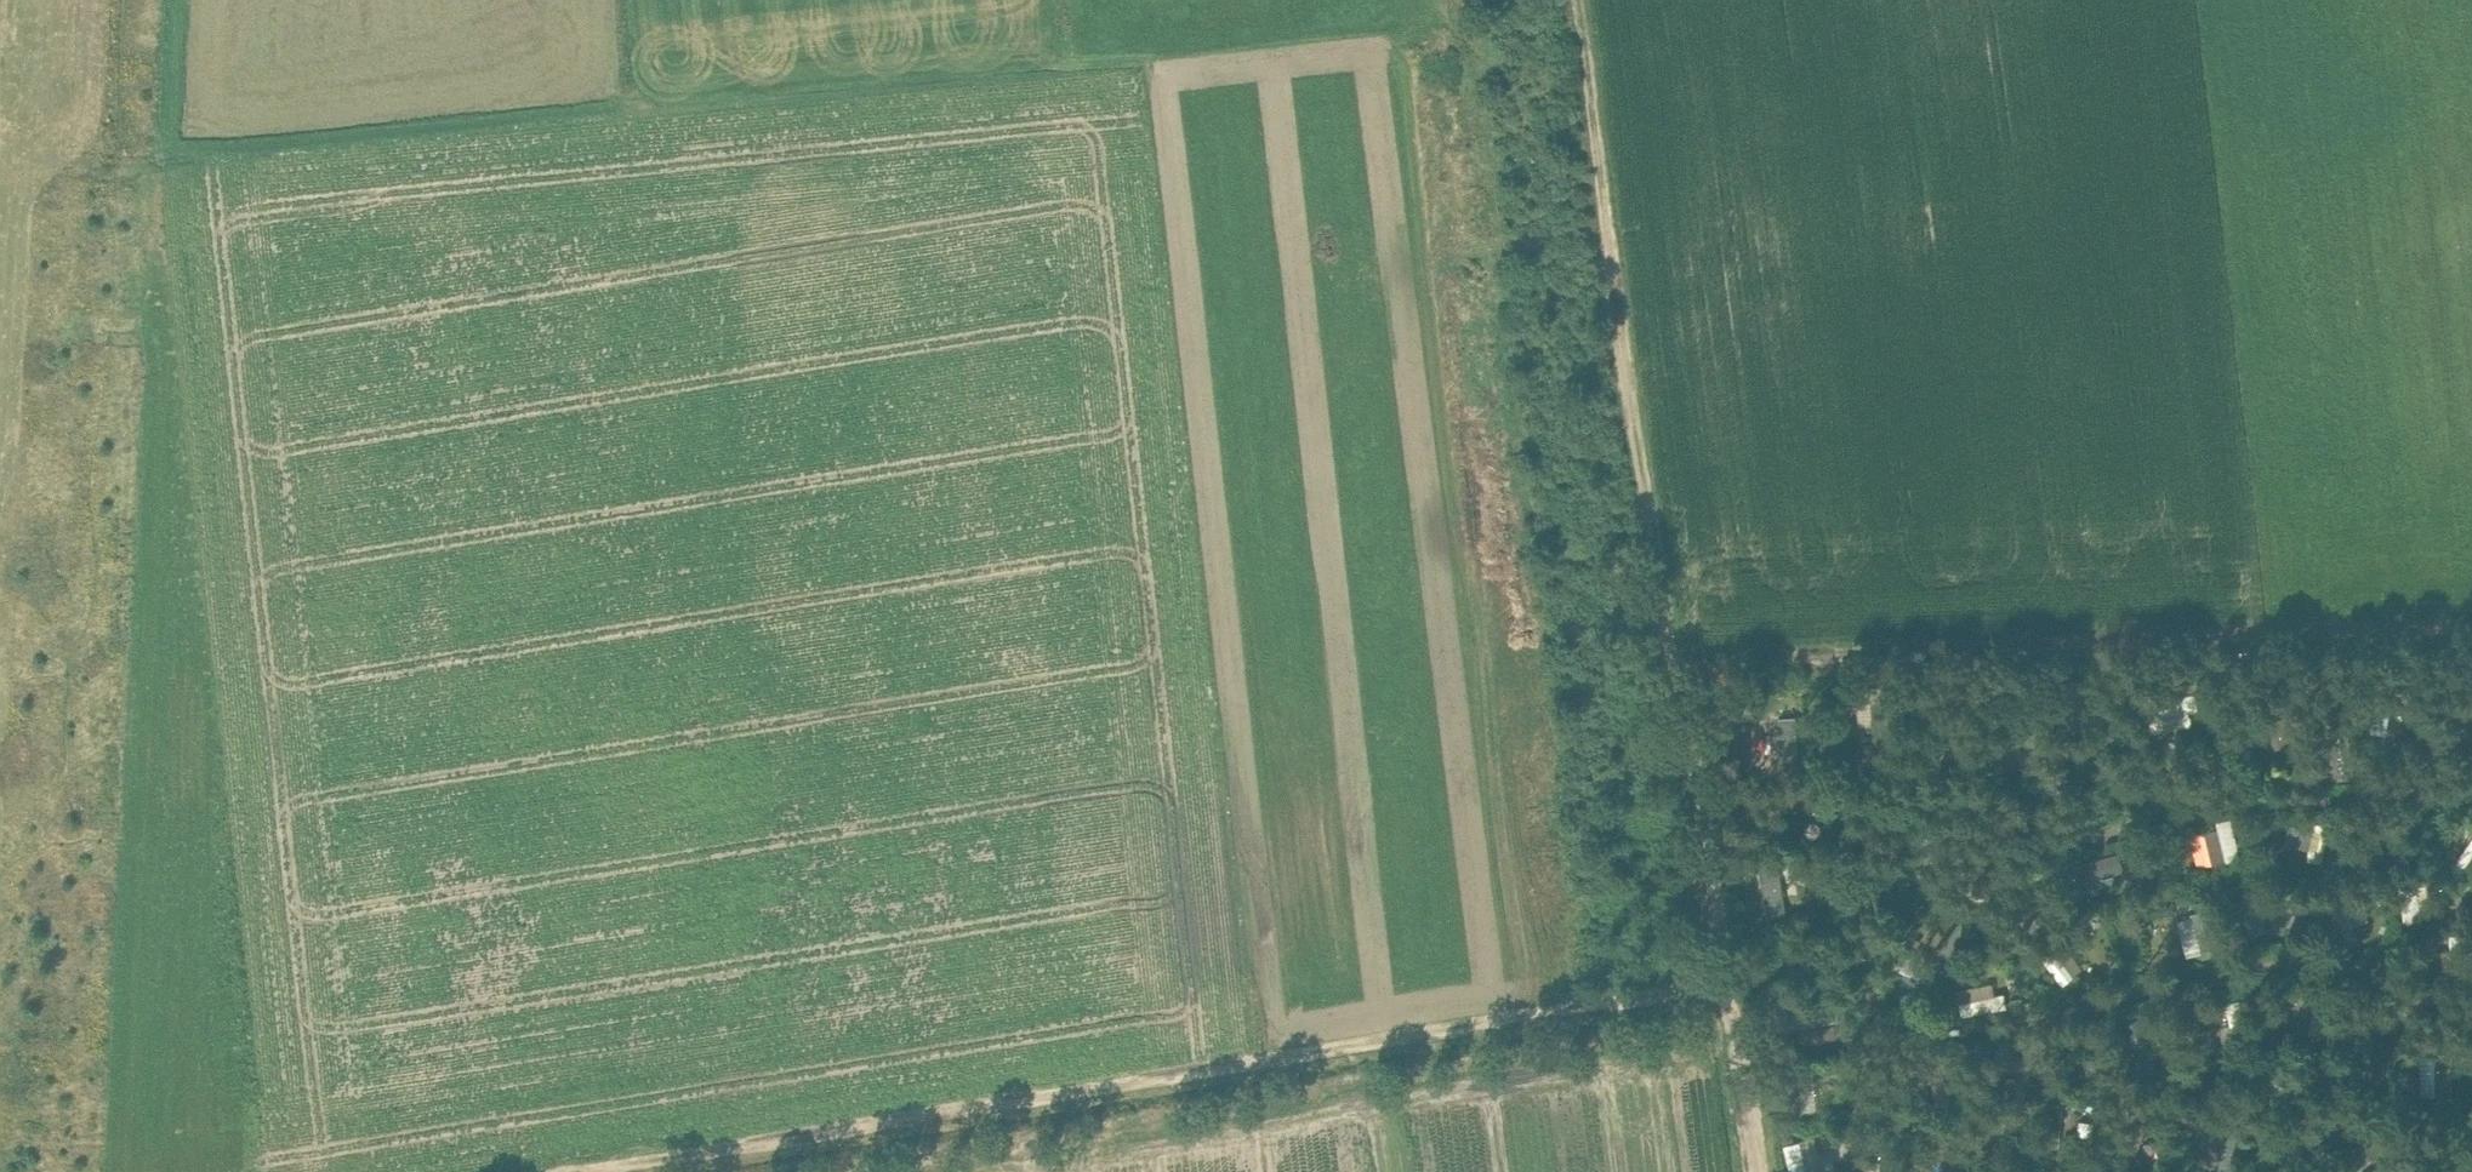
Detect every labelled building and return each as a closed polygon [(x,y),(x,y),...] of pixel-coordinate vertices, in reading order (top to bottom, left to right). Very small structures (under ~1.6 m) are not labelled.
[(2145,703),(2152,733),(2193,724),(2185,694),(2145,703)] [(2364,702),(2362,729),(2386,732),(2389,704),(2364,702)] [(2227,820),(2213,824),(2223,865),(2238,861),(2227,820)] [(2450,871),(2462,879),(2471,864),(2471,838),(2450,871)] [(2121,854),(2075,867),(2081,886),(2127,873),(2121,854)] [(1778,858),(1760,860),(1768,917),(1788,914),(1778,858)] [(2413,880),(2396,884),(2406,922),(2423,918),(2413,880)] [(2213,949),(2201,911),(2176,919),(2188,956),(2213,949)] [(2056,953),(2045,962),(2065,987),(2076,978),(2056,953)] [(1902,956),(1897,970),(1934,984),(1939,970),(1902,956)] [(2004,993),(1995,995),(1993,982),(1958,988),(1962,1014),(2006,1007),(2004,993)] [(2447,1059),(2433,1060),(2433,1096),(2448,1096),(2447,1059)] [(2128,1119),(2117,1155),(2133,1161),(2145,1124),(2128,1119)] [(1805,1151),(1810,1171),(1834,1171),(1826,1146),(1805,1151)]
